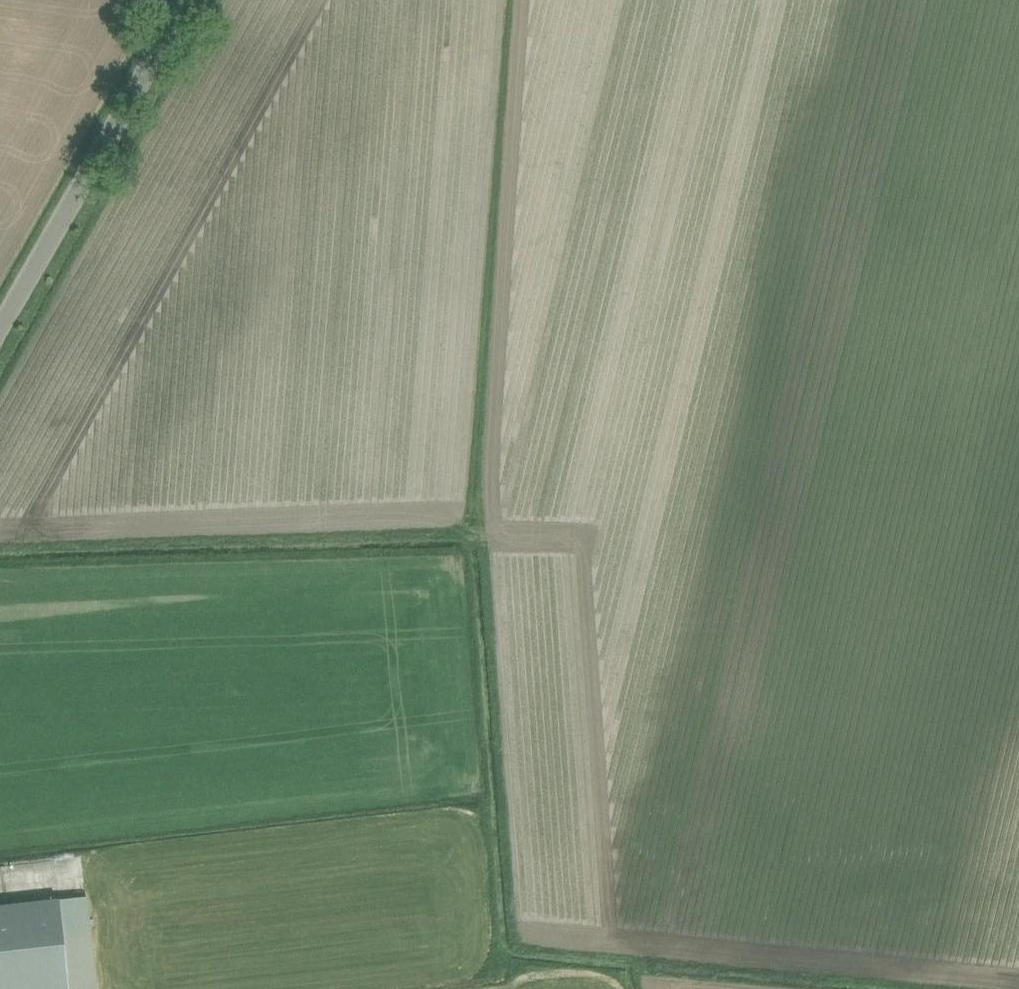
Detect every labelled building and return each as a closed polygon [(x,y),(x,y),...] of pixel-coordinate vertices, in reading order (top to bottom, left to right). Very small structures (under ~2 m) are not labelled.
[(86,898),(58,901),(0,907),(0,988),(96,988),(86,898)]
